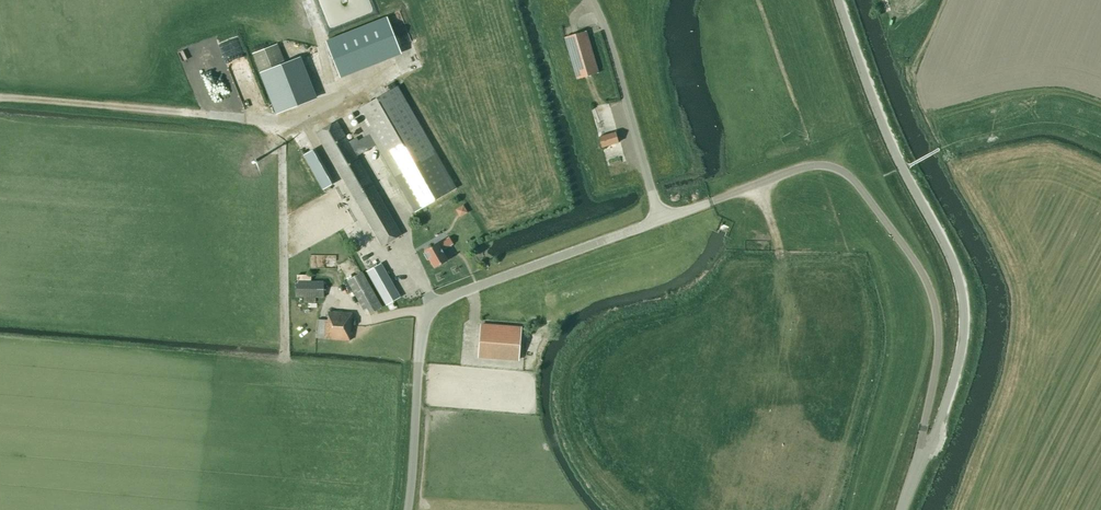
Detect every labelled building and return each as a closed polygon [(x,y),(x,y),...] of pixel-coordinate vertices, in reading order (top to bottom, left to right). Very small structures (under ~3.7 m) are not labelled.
[(316,34),(322,33),(318,16),(311,17),(316,34)] [(368,20),(311,52),(330,87),(388,54),(368,20)] [(577,79),(598,73),(586,31),(565,37),(577,79)] [(277,43),(252,53),(276,113),(310,100),(294,59),(284,63),(277,43)] [(336,121),(317,132),(382,246),(401,235),(356,156),(376,145),(414,211),(455,187),(398,86),(353,112),(366,136),(358,140),(356,137),(348,142),(336,121)] [(601,147),(618,142),(615,132),(598,137),(601,147)] [(332,184),(313,150),(303,155),(322,190),(332,184)] [(465,204),(456,207),(459,216),(468,213),(465,204)] [(441,250),(452,243),(449,237),(438,244),(438,243),(425,250),(426,252),(425,253),(428,258),(429,258),(434,267),(447,260),(441,250)] [(312,265),(337,264),(337,253),(312,254),(312,265)] [(367,271),(376,286),(386,305),(400,297),(381,263),(367,271)] [(382,307),(372,289),(361,271),(346,280),(364,309),(367,307),(370,313),(382,307)] [(323,296),(323,281),(294,281),(295,302),(314,302),(314,297),(323,296)] [(352,313),(328,311),(328,320),(317,319),(316,337),(350,340),(352,313)] [(518,360),(521,328),(481,324),(478,357),(518,360)]
